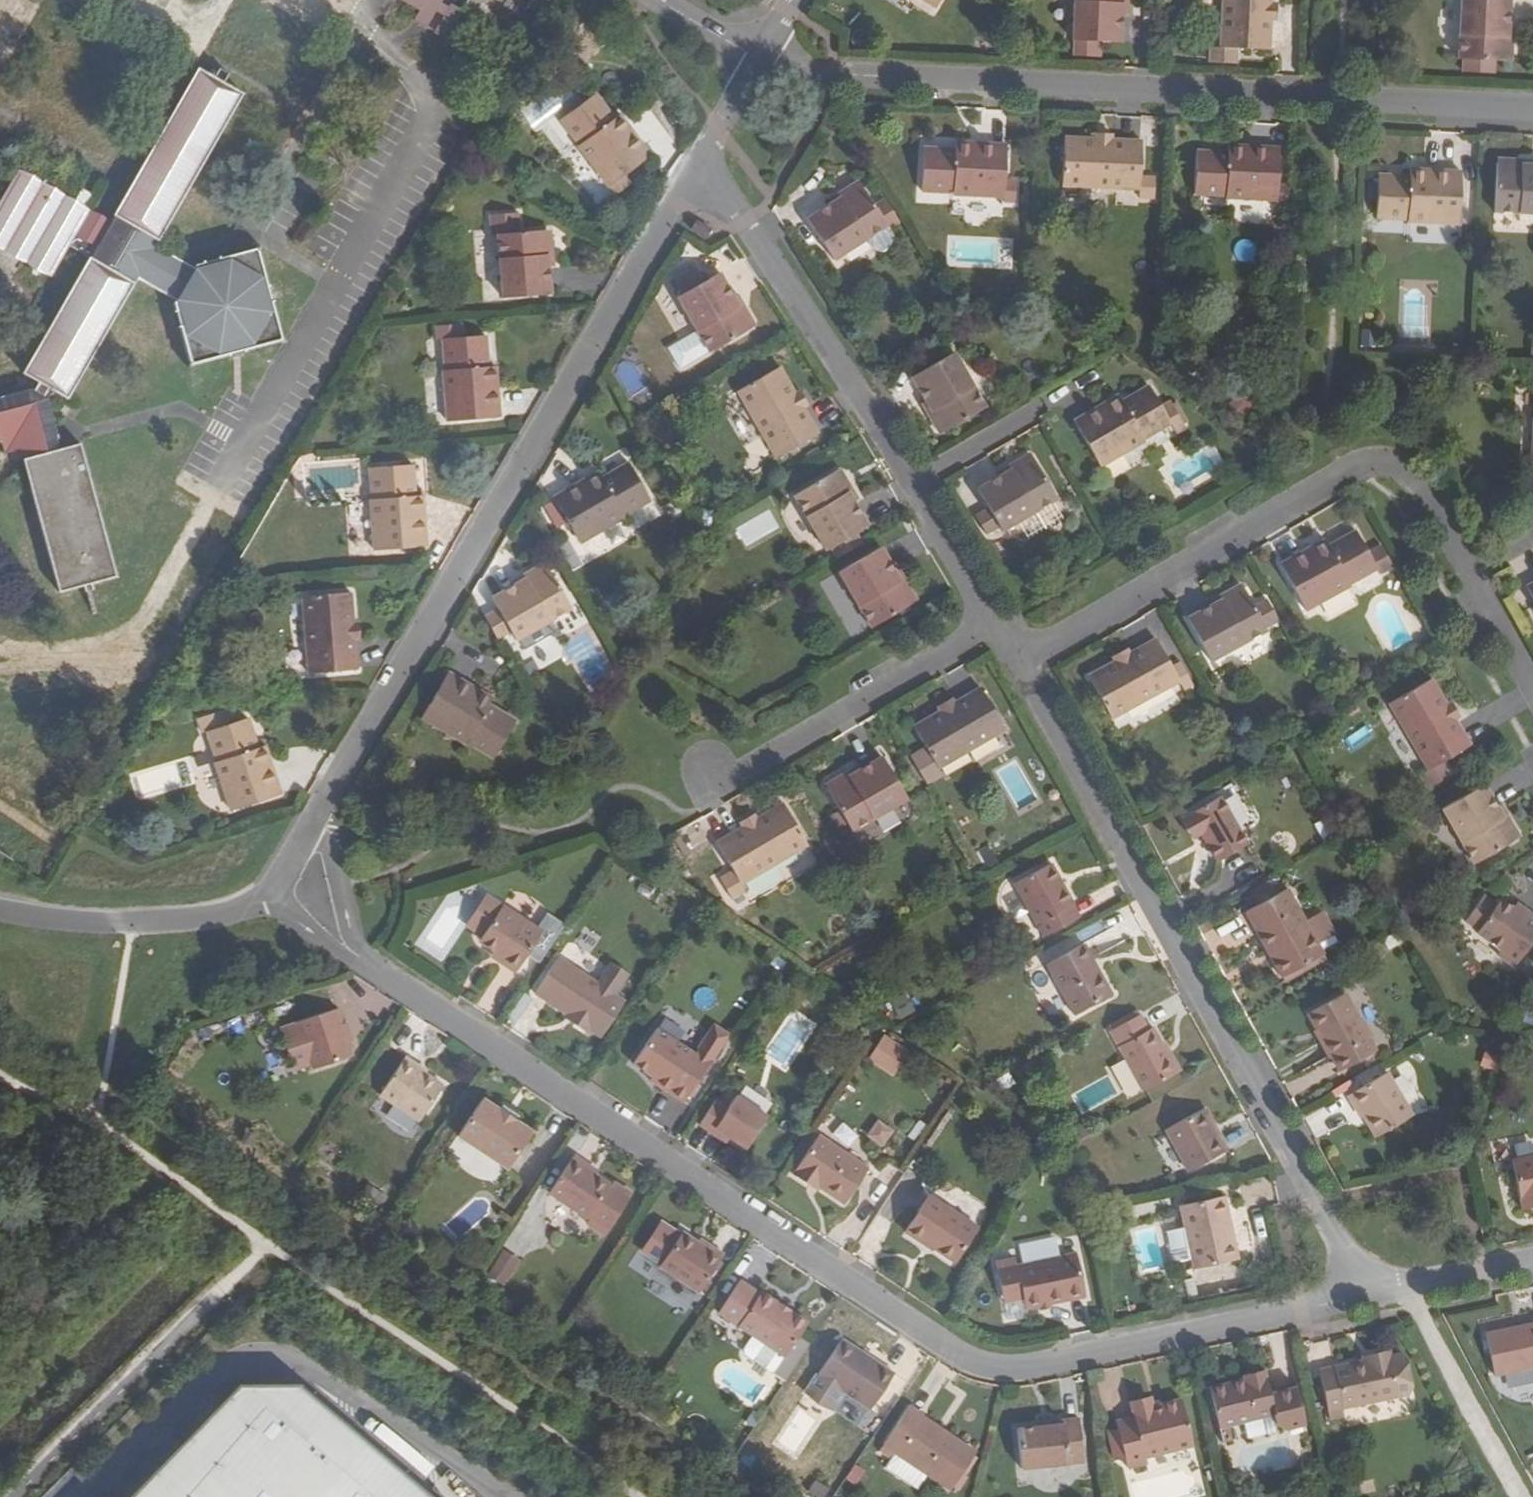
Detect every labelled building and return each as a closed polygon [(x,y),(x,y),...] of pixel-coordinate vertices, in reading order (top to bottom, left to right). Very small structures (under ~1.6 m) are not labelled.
[(1121,42),(1123,15),(1127,15),(1128,0),(1080,0),(1078,41),(1077,56),(1101,56),(1102,41),(1121,42)] [(1271,2),(1271,0),(1224,0),(1222,47),(1214,47),(1213,62),(1236,64),(1237,48),(1269,50),(1270,23),(1271,2)] [(1459,59),(1510,62),(1513,28),(1510,27),(1512,0),(1463,0),(1459,59)] [(488,11),(481,6),(475,16),(482,21),(488,11)] [(24,261),(51,277),(70,245),(91,257),(24,373),(39,382),(35,390),(31,389),(0,397),(0,440),(22,449),(24,459),(29,481),(59,592),(116,577),(80,443),(59,449),(57,439),(59,439),(48,399),(44,397),(50,388),(67,398),(134,282),(137,277),(174,297),(171,303),(187,367),(285,342),(260,244),(197,259),(194,264),(156,245),(159,239),(243,94),(224,82),(229,73),(221,68),(215,77),(199,68),(116,215),(98,247),(77,234),(91,210),(78,203),(69,197),(20,169),(0,203),(0,247),(24,261)] [(595,93),(561,117),(581,143),(579,144),(610,185),(651,156),(620,113),(614,118),(595,93)] [(1142,142),(1114,141),(1096,141),(1064,139),(1063,186),(1140,189),(1140,201),(1155,201),(1156,178),(1140,177),(1142,142)] [(924,149),(923,191),(954,192),(954,195),(1005,197),(1004,202),(1016,203),(1017,180),(1006,180),(1008,146),(956,143),(956,151),(924,149)] [(1198,152),(1196,195),(1227,196),(1227,198),(1290,201),(1290,185),(1279,184),(1280,149),(1229,146),(1229,153),(1198,152)] [(1496,211),(1532,213),(1532,161),(1498,159),(1496,211)] [(1379,175),(1377,218),(1408,220),(1408,222),(1458,225),(1461,173),(1409,170),(1409,177),(1379,175)] [(808,220),(834,259),(887,225),(860,182),(829,202),(832,205),(808,220)] [(712,230),(697,220),(692,229),(707,239),(712,230)] [(551,230),(499,234),(504,297),(552,294),(550,266),(554,266),(551,230)] [(686,292),(679,296),(711,352),(756,326),(738,295),(736,297),(721,272),(709,279),(705,281),(701,274),(697,266),(677,277),(686,292)] [(705,271),(701,274),(705,281),(709,279),(705,271)] [(485,335),(443,338),(446,369),(444,370),(449,420),(500,417),(495,366),(489,366),(485,335)] [(924,403),(942,434),(985,408),(954,353),(913,377),(927,402),(924,403)] [(781,366),(740,390),(778,458),(819,434),(805,408),(810,406),(801,389),(796,393),(781,366)] [(1075,422),(1102,466),(1145,442),(1144,439),(1171,424),(1175,430),(1184,425),(1179,416),(1171,402),(1168,397),(1158,402),(1156,399),(1149,387),(1122,403),(1117,397),(1075,422)] [(1156,399),(1158,402),(1168,397),(1165,393),(1156,399)] [(1171,402),(1179,416),(1182,414),(1171,395),(1168,397),(1171,402)] [(1184,425),(1175,430),(1177,435),(1187,429),(1184,425)] [(988,508),(976,515),(987,534),(1000,526),(1003,531),(1056,499),(1030,454),(1000,472),(1002,477),(978,490),(988,508)] [(599,472),(555,497),(580,543),(625,517),(623,515),(651,499),(630,463),(603,479),(599,472)] [(371,499),(375,549),(426,545),(423,495),(416,495),(413,464),(370,467),(373,499),(371,499)] [(841,468),(796,494),(828,550),(832,547),(838,557),(863,543),(857,532),(869,525),(855,501),(859,500),(841,468)] [(1282,565),(1306,610),(1350,586),(1349,584),(1376,570),(1379,575),(1393,568),(1382,547),(1368,555),(1356,533),(1329,547),(1326,541),(1282,565)] [(881,548),(841,571),(873,626),(917,601),(899,569),(895,572),(881,548)] [(516,585),(493,599),(516,639),(571,608),(546,564),(514,582),(516,585)] [(1189,619),(1212,660),(1266,631),(1279,623),(1267,601),(1254,608),(1242,586),(1210,602),(1213,606),(1189,619)] [(303,596),(310,673),(357,669),(355,641),(361,640),(359,621),(353,621),(351,593),(303,596)] [(589,631),(566,643),(585,684),(609,673),(589,631)] [(1157,640),(1131,655),(1114,663),(1089,677),(1112,719),(1179,681),(1184,691),(1193,685),(1181,664),(1172,668),(1157,640)] [(1111,658),(1114,663),(1131,655),(1128,649),(1111,658)] [(449,672),(421,718),(466,743),(468,742),(494,757),(516,721),(488,704),(492,698),(449,672)] [(1457,722),(1446,704),(1431,678),(1391,703),(1429,770),(1419,776),(1427,790),(1453,774),(1445,760),(1470,746),(1457,722)] [(940,712),(915,727),(927,749),(938,766),(1005,730),(981,688),(956,703),(953,698),(937,706),(940,712)] [(1450,701),(1446,704),(1457,722),(1461,719),(1450,701)] [(248,719),(208,731),(218,761),(215,762),(231,809),(281,794),(264,746),(258,748),(248,719)] [(938,766),(927,749),(912,757),(926,782),(942,774),(938,766)] [(856,769),(825,786),(851,829),(907,798),(883,757),(858,772),(856,769)] [(1444,808),(1475,865),(1519,840),(1501,808),(1498,809),(1485,785),(1444,808)] [(1195,837),(1199,835),(1216,863),(1247,845),(1219,798),(1184,818),(1195,837)] [(742,829),(718,843),(733,870),(721,879),(731,895),(744,888),(741,883),(809,846),(785,804),(758,819),(755,814),(739,823),(742,829)] [(1052,864),(1014,885),(1044,939),(1079,919),(1073,907),(1074,906),(1052,864)] [(1258,905),(1274,896),(1268,884),(1251,894),(1258,905)] [(746,892),(744,888),(731,895),(733,899),(746,892)] [(1258,905),(1246,913),(1286,982),(1327,958),(1320,947),(1337,937),(1323,916),(1308,925),(1286,888),(1274,896),(1258,905)] [(1513,967),(1532,939),(1532,916),(1525,910),(1521,916),(1500,900),(1495,906),(1483,897),(1464,922),(1477,931),(1475,934),(1499,951),(1497,954),(1513,967)] [(502,965),(516,974),(542,934),(502,908),(479,944),(493,953),(505,960),(502,965)] [(1084,945),(1046,966),(1074,1016),(1112,996),(1084,945)] [(505,960),(493,953),(491,957),(502,965),(505,960)] [(598,984),(558,958),(535,995),(567,1016),(574,1021),(572,1024),(589,1035),(592,1032),(602,1038),(620,1011),(609,1004),(616,995),(598,984)] [(611,963),(598,984),(616,995),(629,974),(611,963)] [(1331,1058),(1339,1071),(1374,1050),(1366,1037),(1369,1035),(1359,1018),(1356,1020),(1341,994),(1306,1014),(1321,1040),(1319,1042),(1329,1059),(1331,1058)] [(336,1011),(297,1023),(298,1026),(310,1062),(312,1069),(351,1057),(336,1011)] [(567,1016),(565,1019),(572,1024),(574,1021),(567,1016)] [(1177,1075),(1152,1030),(1148,1032),(1139,1016),(1110,1032),(1143,1093),(1177,1075)] [(310,1062),(298,1026),(282,1031),(294,1068),(310,1062)] [(632,1064),(657,1081),(654,1085),(668,1094),(683,1104),(728,1037),(713,1027),(694,1055),(656,1030),(632,1064)] [(880,1036),(868,1054),(891,1070),(903,1051),(880,1036)] [(418,1066),(404,1057),(379,1096),(418,1122),(442,1086),(416,1069),(418,1066)] [(1387,1072),(1347,1095),(1355,1110),(1358,1108),(1363,1115),(1375,1137),(1412,1115),(1387,1072)] [(727,1109),(715,1101),(698,1125),(712,1134),(715,1129),(729,1138),(745,1150),(767,1118),(735,1097),(727,1109)] [(497,1110),(482,1099),(456,1137),(507,1171),(532,1133),(516,1122),(497,1110)] [(519,1117),(501,1105),(497,1110),(516,1122),(519,1117)] [(858,1107),(848,1120),(885,1147),(894,1134),(858,1107)] [(1188,1173),(1226,1152),(1203,1110),(1165,1131),(1188,1173)] [(729,1138),(715,1129),(712,1134),(725,1143),(729,1138)] [(818,1188),(844,1205),(868,1169),(818,1136),(792,1175),(809,1187),(811,1183),(818,1188)] [(1511,1159),(1521,1209),(1532,1207),(1532,1155),(1511,1159)] [(584,1169),(586,1166),(572,1156),(547,1194),(587,1220),(585,1224),(603,1236),(605,1233),(628,1199),(628,1194),(615,1185),(609,1187),(584,1169)] [(596,1173),(586,1166),(584,1169),(594,1176),(596,1173)] [(1223,1197),(1180,1207),(1193,1271),(1237,1261),(1223,1197)] [(928,1198),(904,1234),(921,1246),(922,1244),(953,1265),(977,1230),(928,1198)] [(661,1264),(679,1237),(652,1219),(634,1246),(661,1264)] [(697,1244),(681,1233),(679,1237),(661,1264),(659,1267),(698,1294),(723,1256),(709,1247),(707,1250),(697,1244)] [(699,1240),(697,1244),(707,1250),(709,1247),(699,1240)] [(500,1283),(516,1260),(504,1252),(488,1275),(500,1283)] [(1014,1259),(992,1264),(1000,1303),(1023,1299),(1025,1309),(1085,1296),(1076,1254),(1016,1267),(1014,1259)] [(737,1282),(717,1313),(730,1321),(780,1355),(802,1320),(771,1300),(752,1287),(751,1290),(737,1282)] [(1023,1299),(1000,1303),(1004,1320),(1026,1316),(1025,1309),(1023,1299)] [(1488,1332),(1497,1375),(1532,1367),(1532,1323),(1488,1332)] [(894,1376),(841,1342),(818,1377),(842,1393),(870,1411),(894,1376)] [(1365,1362),(1320,1372),(1330,1421),(1345,1418),(1343,1411),(1410,1396),(1411,1387),(1405,1360),(1401,1354),(1391,1356),(1390,1351),(1371,1356),(1371,1361),(1365,1362)] [(1245,1383),(1211,1391),(1220,1429),(1275,1416),(1277,1426),(1286,1433),(1307,1428),(1298,1390),(1271,1396),(1265,1372),(1243,1377),(1245,1383)] [(842,1393),(818,1377),(806,1395),(831,1411),(842,1393)] [(300,1384),(236,1386),(130,1496),(434,1496),(300,1384)] [(861,1423),(869,1411),(845,1397),(838,1409),(861,1423)] [(1192,1446),(1183,1400),(1154,1406),(1152,1401),(1133,1405),(1134,1410),(1115,1414),(1117,1422),(1122,1449),(1124,1460),(1125,1466),(1145,1462),(1144,1456),(1192,1446)] [(923,1416),(909,1407),(883,1446),(951,1491),(974,1456),(920,1421),(923,1416)] [(920,1421),(974,1456),(977,1452),(923,1416),(920,1421)] [(1063,1426),(1015,1431),(1020,1471),(1083,1464),(1078,1420),(1062,1422),(1063,1426)] [(1117,1422),(1107,1424),(1112,1452),(1122,1449),(1117,1422)] [(917,1491),(927,1476),(895,1454),(885,1470),(917,1491)]
